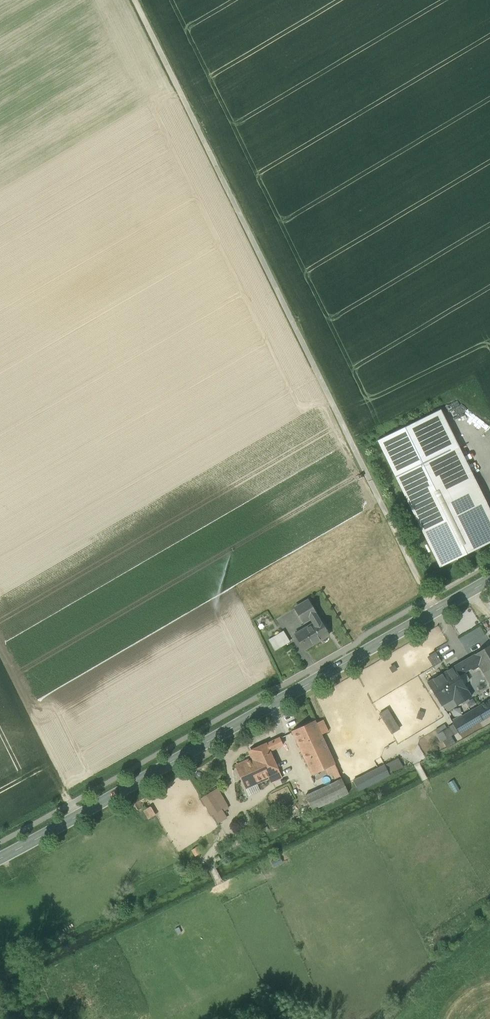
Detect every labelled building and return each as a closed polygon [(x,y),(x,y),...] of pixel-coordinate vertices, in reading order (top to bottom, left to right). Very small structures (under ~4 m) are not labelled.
[(432,414),(489,533),(489,510),(441,410),(432,414)] [(489,543),(489,533),(432,414),(377,441),(440,567),(489,543)] [(313,624),(319,620),(309,603),(296,610),(304,623),(310,619),(313,624)] [(313,624),(295,634),(304,650),(329,635),(320,620),(319,620),(313,624)] [(283,632),(273,637),(279,648),(289,642),(283,632)] [(279,648),(273,637),(269,640),(275,650),(279,648)] [(475,654),(481,665),(489,680),(489,645),(475,654)] [(427,656),(433,666),(442,661),(436,651),(427,656)] [(475,654),(467,659),(472,667),(473,669),(481,665),(475,654)] [(467,659),(460,663),(465,671),(472,667),(467,659)] [(426,675),(429,680),(447,671),(442,662),(432,667),(434,671),(426,675)] [(458,675),(465,671),(460,663),(454,667),(458,673),(443,682),(453,699),(457,706),(471,697),(458,675)] [(454,667),(427,683),(442,706),(453,699),(443,682),(458,673),(454,667)] [(414,694),(418,692),(415,688),(408,693),(410,697),(414,694)] [(414,694),(410,697),(415,705),(420,702),(414,694)] [(446,712),(457,706),(453,699),(442,706),(446,712)] [(489,716),(489,701),(452,723),(459,734),(489,716)] [(420,702),(415,705),(420,712),(424,710),(420,702)] [(390,707),(379,712),(390,734),(401,729),(390,707)] [(323,720),(316,723),(321,735),(328,732),(323,720)] [(292,732),(300,747),(322,736),(321,735),(316,723),(315,721),(292,732)] [(448,729),(438,735),(442,741),(452,735),(448,729)] [(335,764),(322,736),(300,747),(312,774),(335,764)] [(279,738),(266,744),(269,751),(283,745),(279,738)] [(261,781),(269,777),(279,773),(269,751),(266,744),(249,752),(253,759),(255,764),(252,766),(256,774),(258,773),(261,781)] [(422,757),(425,755),(418,746),(415,748),(422,757)] [(256,783),(261,781),(258,773),(256,774),(252,766),(255,764),(253,759),(236,766),(246,787),(256,783)] [(390,763),(353,781),(358,791),(395,773),(390,763)] [(281,778),(279,773),(269,777),(271,783),(281,778)] [(342,779),(305,796),(312,810),(348,793),(342,779)] [(260,791),(256,783),(246,787),(245,788),(249,796),(260,791)] [(217,788),(211,792),(218,804),(221,802),(225,807),(222,809),(223,811),(228,807),(217,788)] [(211,792),(201,798),(212,815),(213,815),(217,822),(226,816),(223,811),(222,809),(225,807),(221,802),(218,804),(211,792)] [(156,824),(147,809),(138,814),(147,829),(156,824)] [(201,854),(197,848),(192,851),(196,857),(201,854)]
